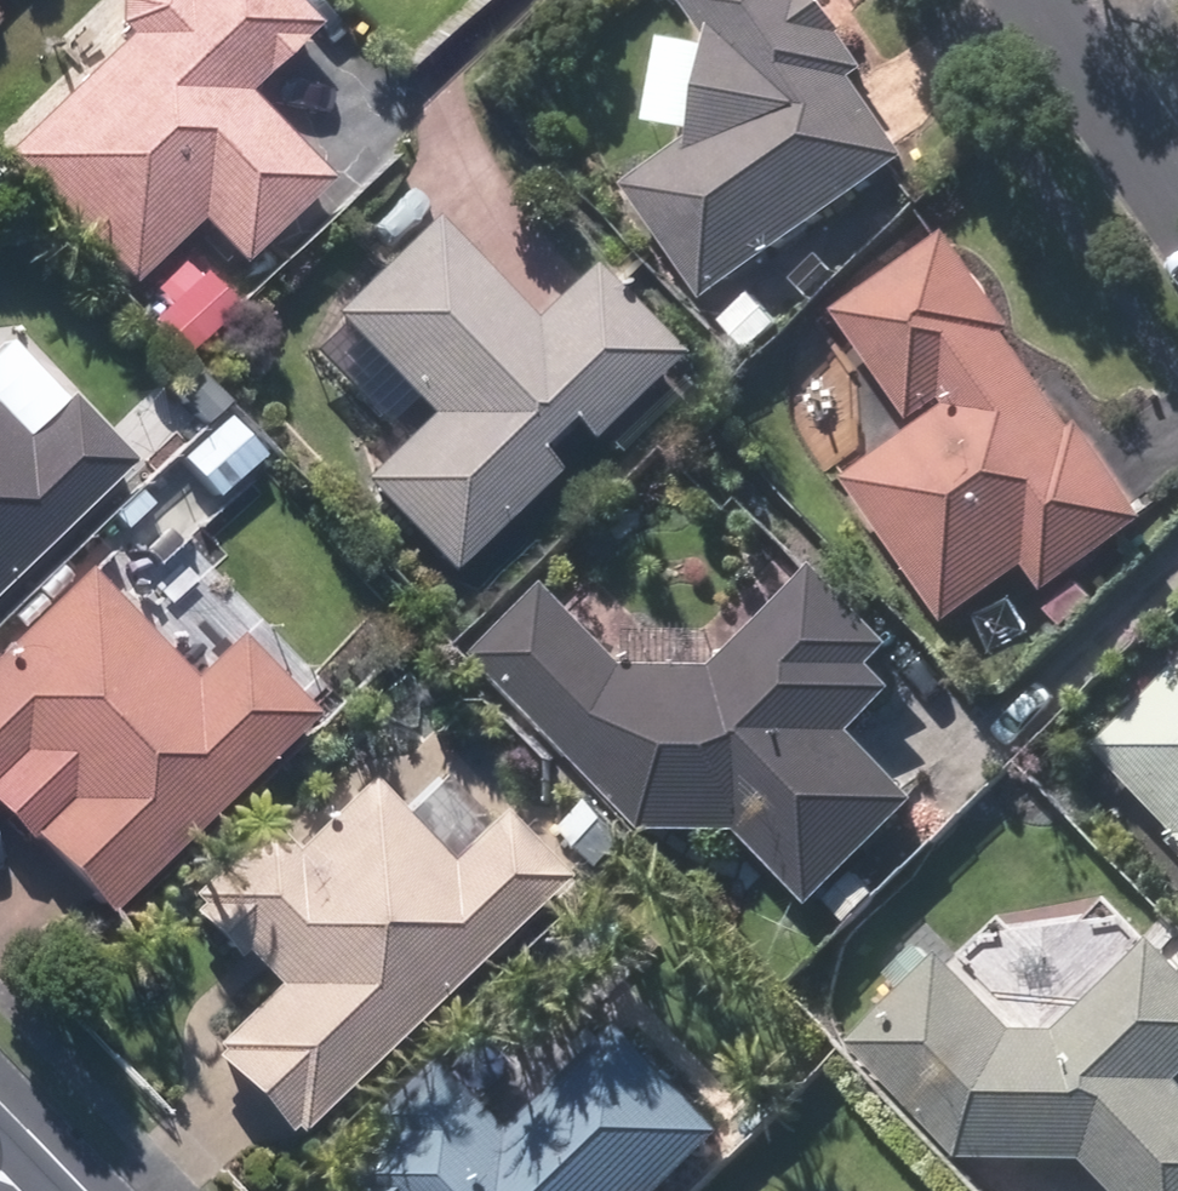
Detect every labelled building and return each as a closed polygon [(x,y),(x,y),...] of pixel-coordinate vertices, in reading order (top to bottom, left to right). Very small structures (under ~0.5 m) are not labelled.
[(131,280),(201,214),(244,260),(329,181),(244,91),(315,23),(294,0),(120,0),(118,28),(131,41),(12,154),(131,280)] [(710,297),(915,158),(861,79),(874,70),(850,35),(856,32),(834,0),(694,0),(723,42),(702,140),(634,186),(710,297)] [(9,179),(0,169),(0,187),(9,179)] [(364,482),(450,572),(559,468),(537,446),(568,418),(589,440),(679,353),(592,264),(534,319),(436,218),(336,314),(433,416),(364,482)] [(854,480),(955,620),(1035,560),(1058,591),(1157,517),(1091,427),(1084,432),(1012,334),(1022,327),(954,234),(846,313),(921,417),(950,396),(957,405),(854,480)] [(152,319),(184,356),(237,308),(206,272),(152,319)] [(727,322),(755,351),(786,323),(757,294),(727,322)] [(129,461),(71,402),(30,441),(0,410),(0,587),(129,461)] [(174,460),(198,487),(214,473),(190,445),(174,460)] [(272,467),(289,487),(298,478),(281,460),(272,467)] [(746,830),(823,906),(930,797),(864,731),(908,687),(887,667),(907,646),(826,567),(724,671),(724,627),(637,627),(637,666),(551,581),(476,656),(650,830),(746,830)] [(113,913),(316,715),(240,637),(195,682),(87,572),(0,657),(0,766),(7,773),(22,759),(61,798),(30,828),(113,913)] [(593,621),(606,623),(617,614),(618,602),(610,591),(597,589),(587,597),(585,610),(593,621)] [(1106,746),(1177,822),(1177,677),(1106,746)] [(420,831),(404,815),(372,780),(294,854),(266,825),(187,901),(238,954),(247,945),(283,983),(213,1050),(287,1127),(294,1121),(303,1129),(565,877),(502,813),(451,862),(420,831)] [(404,815),(420,831),(433,828),(442,815),(439,801),(426,792),(412,795),(403,808),(404,815)] [(571,832),(608,868),(637,838),(600,802),(571,832)] [(1126,1190),(1177,1190),(1177,956),(1163,941),(1065,1034),(1022,1031),(947,953),(938,962),(925,947),(893,977),(907,992),(856,1039),(966,1158),(1097,1160),(1126,1190)] [(1034,974),(1048,980),(1061,975),(1067,960),(1062,948),(1048,942),(1035,947),(1029,960),(1034,974)] [(732,1132),(631,1027),(519,1134),(451,1063),(398,1112),(415,1131),(397,1146),(411,1163),(382,1190),(670,1190),(732,1132)]
